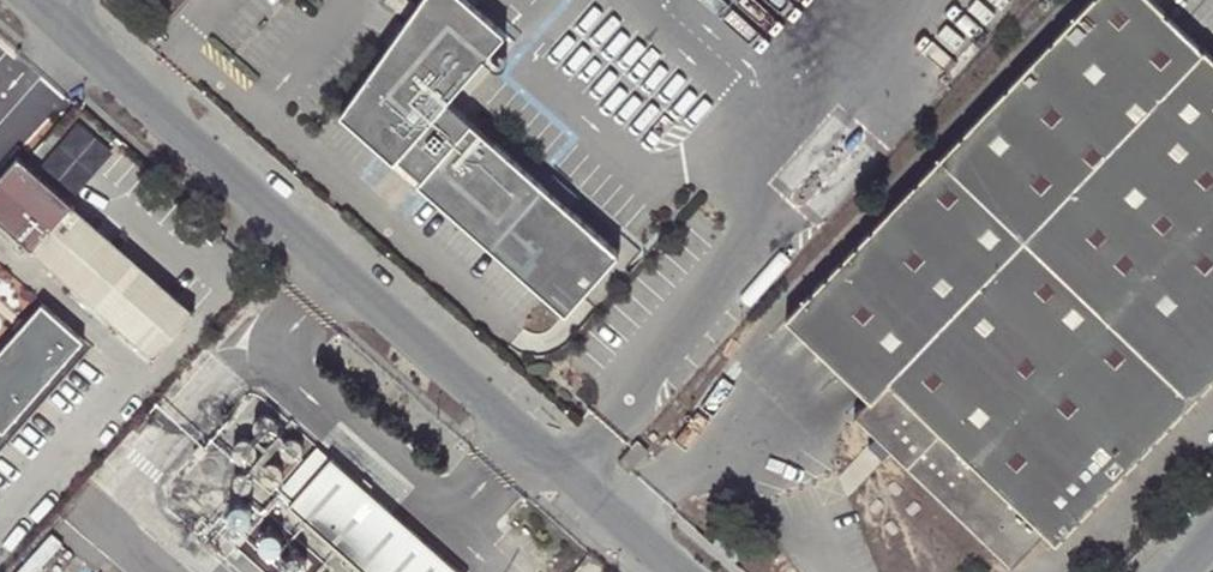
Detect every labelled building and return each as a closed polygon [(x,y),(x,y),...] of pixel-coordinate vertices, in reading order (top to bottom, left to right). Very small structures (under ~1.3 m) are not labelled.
[(394,156),(417,176),(414,180),(561,311),(577,294),(609,257),(615,251),(564,206),(539,184),(444,100),(503,33),(471,5),(476,0),(417,0),(336,112),(390,160),(394,156)] [(780,319),(863,398),(846,416),(1006,567),(1039,532),(1050,543),(1212,371),(1212,59),(1152,0),(1082,0),(780,319)] [(89,297),(155,354),(192,312),(70,204),(72,201),(20,157),(15,153),(0,169),(0,222),(29,249),(31,246),(78,287),(89,297)] [(549,173),(539,184),(564,206),(574,195),(549,173)] [(615,251),(609,257),(621,268),(637,250),(625,240),(615,251)] [(577,294),(593,309),(626,272),(621,268),(609,257),(577,294)] [(81,336),(65,323),(55,313),(40,300),(0,345),(0,427),(81,336)] [(277,426),(279,423),(279,419),(278,416),(276,413),(273,411),(269,410),(266,410),(263,411),(260,413),(258,416),(257,420),(257,424),(259,427),(261,430),(265,432),(269,432),(272,431),(275,429),(277,426)] [(305,450),(306,447),(306,443),(305,440),(303,437),(300,435),(297,434),(293,434),(290,435),(287,437),(285,440),(284,444),(285,448),(286,451),(289,454),(292,456),(296,456),(300,455),(303,453),(305,450)] [(257,451),(258,448),(258,445),(257,441),(255,439),(252,437),(249,435),(245,436),(242,437),(239,439),(237,442),(236,445),(236,449),(238,453),(241,455),(244,457),(248,457),(252,456),(255,454),(257,451)] [(276,492),(289,505),(331,458),(318,446),(276,492)] [(221,471),(222,467),(222,464),(221,461),(219,458),(216,456),(213,455),(209,455),(206,456),(203,458),(201,461),(200,465),(200,468),(202,472),(204,475),(208,476),(212,477),(215,476),(218,473),(221,471)] [(289,505),(365,571),(459,571),(331,458),(289,505)] [(283,478),(284,475),(284,471),(283,468),(281,465),(278,463),(274,462),(271,462),(268,463),(265,465),(263,468),(262,472),(262,476),(264,479),(266,482),(270,484),(274,484),(277,483),(280,481),(283,478)] [(258,523),(259,519),(259,516),(258,513),(256,510),(253,508),(250,507),(246,507),(243,508),(240,510),(238,513),(237,517),(238,521),(239,524),(242,527),(245,528),(249,529),(253,528),(256,526),(258,523)] [(288,549),(289,545),(289,542),(288,538),(286,536),(283,534),(280,533),(276,533),(273,534),(270,536),(268,539),(267,542),(267,546),(269,550),(271,552),(275,554),(279,554),(282,553),(286,551),(288,549)] [(315,568),(315,565),(314,561),(312,559),(310,557),(306,556),(303,556),(299,557),(297,559),(295,562),(293,565),(294,569),(295,571),(314,571),(315,568)]
